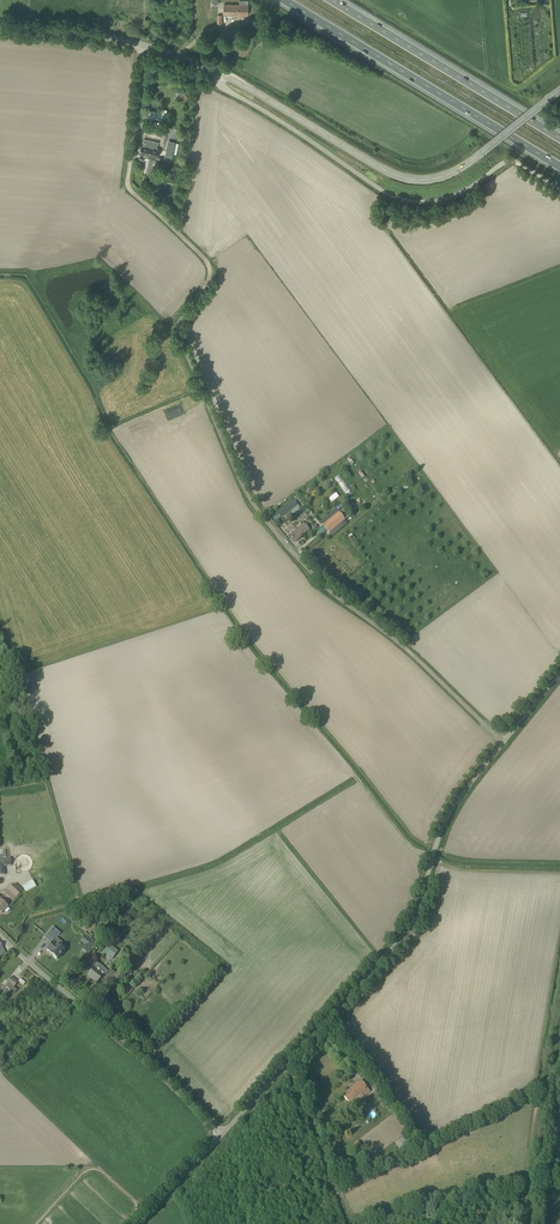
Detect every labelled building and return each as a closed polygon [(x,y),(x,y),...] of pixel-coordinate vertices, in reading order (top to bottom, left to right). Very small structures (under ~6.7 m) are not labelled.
[(223,5),(223,15),(248,15),(248,2),(239,2),(239,5),(223,5)] [(236,38),(236,36),(240,37),(241,29),(220,28),(219,37),(236,38)] [(143,113),(142,120),(163,122),(164,115),(143,113)] [(159,149),(141,145),(139,153),(149,155),(148,157),(144,172),(145,172),(146,169),(152,171),(155,157),(158,157),(159,149)] [(173,152),(166,151),(164,158),(171,159),(173,152)] [(335,478),(348,497),(353,494),(340,474),(335,478)] [(337,493),(329,500),(332,504),(340,497),(337,493)] [(279,513),(283,518),(286,521),(301,509),(294,501),(279,513)] [(345,508),(339,513),(339,512),(323,526),(330,533),(351,515),(345,508)] [(290,536),(295,542),(309,530),(304,524),(290,536)] [(1,867),(4,867),(11,866),(10,858),(0,859),(0,863),(1,867)] [(26,893),(28,891),(29,893),(31,892),(30,890),(36,887),(32,880),(22,885),(26,893)] [(8,891),(13,896),(16,898),(22,891),(14,884),(8,891)] [(84,932),(96,927),(93,921),(80,927),(84,932)] [(64,951),(63,950),(57,945),(59,943),(55,939),(60,933),(53,927),(44,938),(50,943),(48,946),(49,946),(47,949),(51,953),(50,954),(57,960),(64,951)] [(85,936),(81,941),(91,949),(95,944),(85,936)] [(109,944),(103,953),(112,959),(118,951),(109,944)] [(97,982),(102,976),(103,977),(108,971),(98,963),(98,964),(95,962),(91,966),(93,968),(87,975),(91,978),(91,977),(97,982)] [(104,978),(108,981),(115,974),(111,970),(104,978)] [(17,982),(11,977),(7,982),(8,983),(6,986),(15,993),(17,990),(14,987),(17,982)] [(361,1080),(356,1085),(343,1096),(349,1103),(348,1105),(351,1109),(355,1105),(353,1103),(355,1102),(353,1100),(356,1098),(359,1101),(370,1091),(368,1088),(361,1080)] [(349,1165),(341,1156),(335,1160),(343,1170),(349,1165)]
